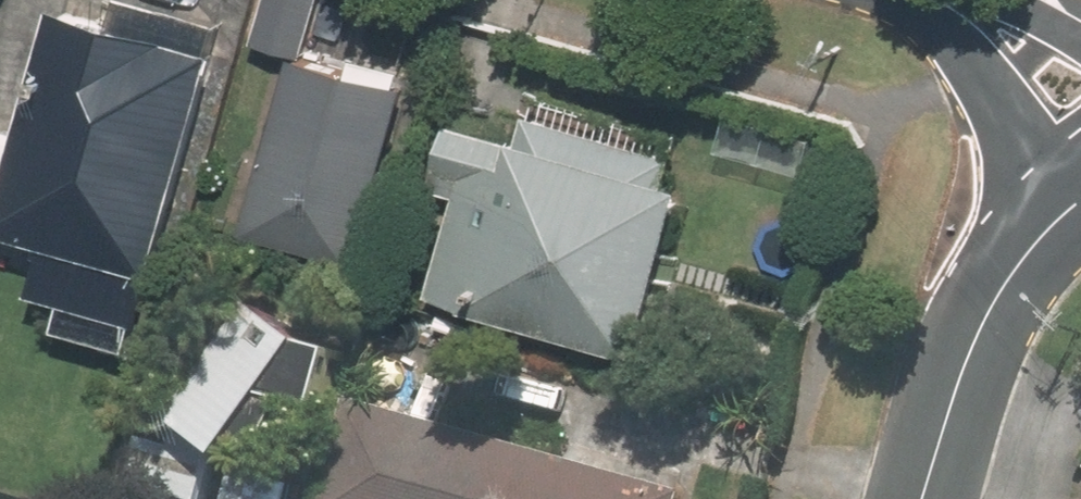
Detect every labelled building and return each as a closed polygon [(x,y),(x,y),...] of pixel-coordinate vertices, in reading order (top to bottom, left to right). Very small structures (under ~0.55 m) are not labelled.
[(41,129),(0,117),(0,211),(15,216),(60,229),(44,282),(74,291),(63,330),(151,357),(247,39),(118,0),(80,0),(41,129)] [(301,47),(256,224),(372,253),(419,71),(324,46),(335,0),(273,0),(263,37),(301,47)] [(540,128),(463,108),(445,177),(472,184),(444,293),(657,347),(701,176),(675,170),(684,135),(547,100),(540,128)] [(369,363),(284,300),(202,410),(256,451),(274,427),(294,441),(328,396),(338,404),(369,363)] [(362,394),(331,498),(693,498),(694,494),(362,394)]
